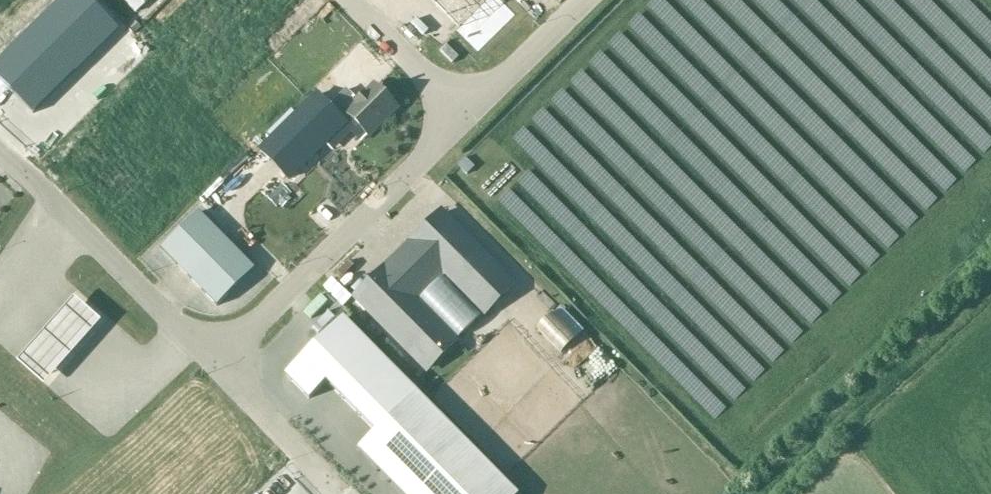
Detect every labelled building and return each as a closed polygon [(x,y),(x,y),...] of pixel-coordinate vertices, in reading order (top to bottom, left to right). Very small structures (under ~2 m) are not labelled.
[(89,0),(67,0),(0,65),(0,85),(3,83),(32,113),(118,30),(89,0)] [(26,0),(0,0),(0,27),(26,0)] [(498,0),(413,0),(461,49),(504,6),(498,0)] [(288,180),(351,118),(368,136),(396,108),(375,87),(360,102),(346,88),(328,106),(318,95),(261,152),(288,180)] [(465,158),(458,165),(467,174),(474,167),(465,158)] [(199,213),(161,250),(217,307),(255,270),(199,213)] [(442,214),(356,298),(427,369),(455,341),(452,338),(480,310),(483,314),(512,285),(442,214)] [(23,366),(18,372),(45,397),(51,390),(103,332),(76,308),(23,366)] [(344,319),(286,375),(309,399),(327,382),(376,433),(359,449),(403,493),(516,493),(344,319)]
